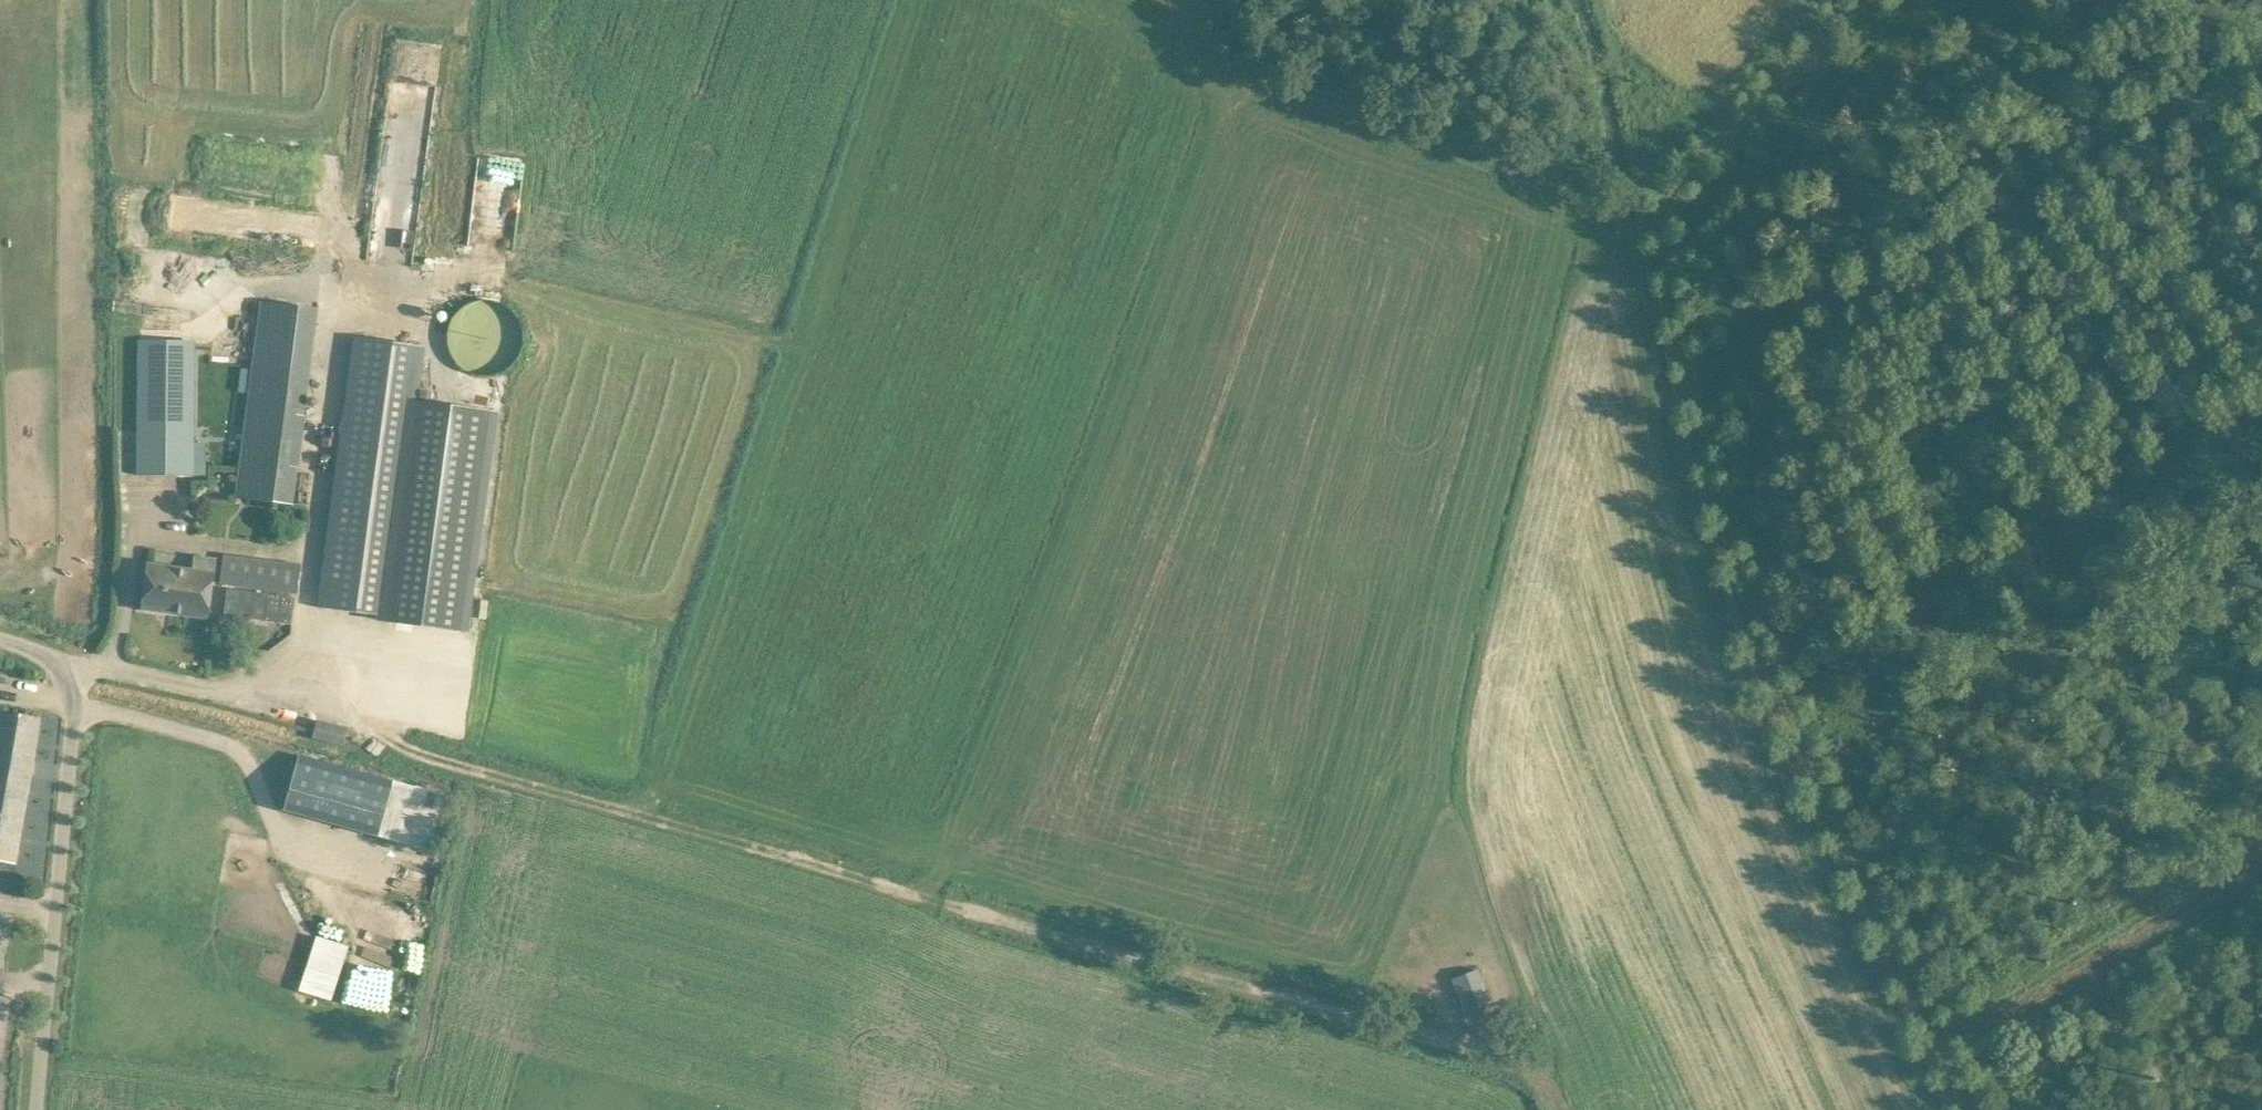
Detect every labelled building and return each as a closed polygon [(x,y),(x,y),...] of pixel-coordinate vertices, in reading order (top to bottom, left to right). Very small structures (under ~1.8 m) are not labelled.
[(480,375),(487,375),(495,374),(498,373),(501,372),(508,368),(513,363),(516,360),(520,354),(521,351),(522,348),(524,340),(524,333),(523,329),(521,323),(518,316),(516,313),(511,308),(508,306),(501,302),(498,301),(491,299),(487,298),(480,299),(476,299),(470,302),(466,304),(460,308),(458,310),(453,316),(451,319),(449,326),(447,333),(447,337),(448,344),(450,351),(451,354),(455,360),(460,366),(466,370),(473,373),(480,375)] [(262,303),(236,498),(291,505),(316,310),(262,303)] [(464,631),(494,412),(417,401),(424,346),(355,336),(319,607),(387,616),(386,621),(464,631)] [(139,341),(138,475),(205,476),(205,463),(193,463),(194,342),(139,341)] [(211,595),(218,557),(195,554),(193,568),(148,560),(142,608),(208,617),(211,595)] [(219,583),(297,593),(300,565),(223,555),(219,583)] [(228,589),(224,616),(291,625),(295,598),(228,589)] [(30,775),(40,718),(0,711),(0,769),(30,775)] [(312,720),(310,739),(344,742),(346,724),(312,720)] [(447,794),(394,780),(299,753),(283,809),(433,850),(447,794)] [(15,864),(28,791),(30,775),(0,769),(0,861),(15,864)] [(309,935),(298,992),(333,999),(344,942),(309,935)] [(1466,1011),(1491,1001),(1478,970),(1453,980),(1466,1011)]
